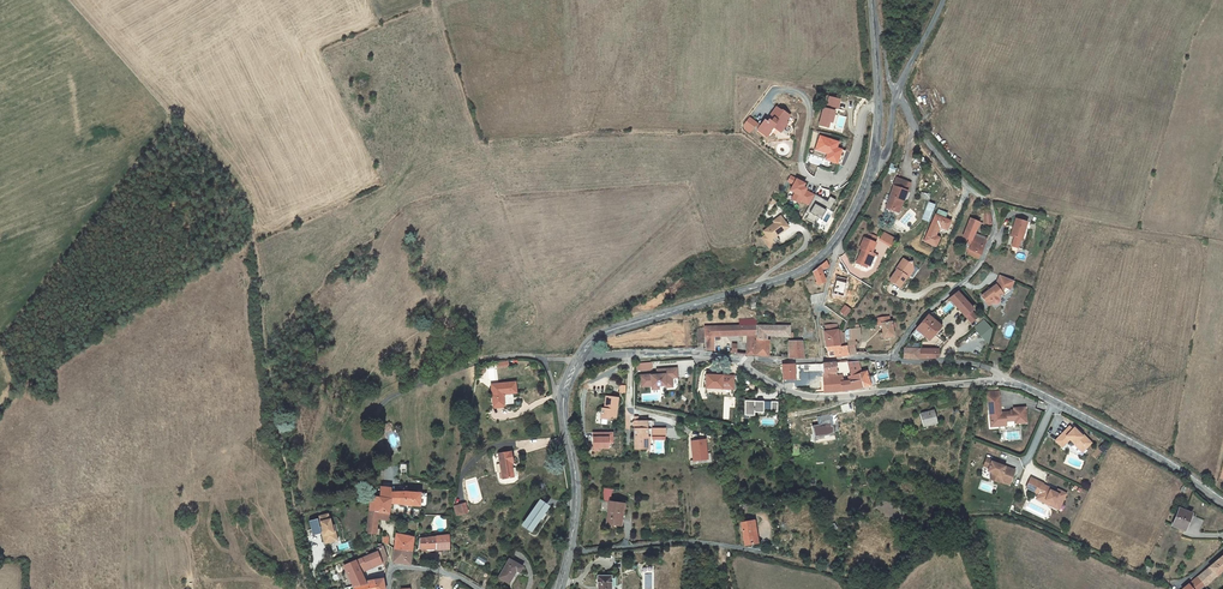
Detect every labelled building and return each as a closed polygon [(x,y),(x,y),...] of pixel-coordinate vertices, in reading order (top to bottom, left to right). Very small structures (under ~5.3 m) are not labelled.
[(773,127),(780,132),(788,122),(786,121),(790,116),(782,110),(781,110),(776,107),(767,118),(769,119),(767,122),(765,120),(760,126),(759,128),(757,130),(767,137),(771,131),(770,131),(773,127)] [(832,123),(834,111),(821,108),(818,127),(827,128),(828,123),(832,123)] [(755,125),(756,123),(750,118),(744,125),(751,130),(755,125)] [(836,148),(839,142),(819,135),(813,150),(825,154),(823,160),(836,164),(841,149),(836,148)] [(802,187),(804,183),(790,175),(786,181),(791,184),(787,191),(793,193),(790,199),(798,204),(799,201),(808,206),(814,193),(802,187)] [(897,211),(901,200),(903,201),(907,191),(904,189),(907,182),(896,177),(893,186),(894,186),(886,207),(897,211)] [(923,192),(921,198),(927,201),(929,195),(923,192)] [(828,211),(834,200),(828,197),(826,201),(814,195),(803,218),(813,222),(815,218),(818,219),(823,209),(828,211)] [(920,219),(928,222),(935,204),(927,201),(920,219)] [(762,238),(769,248),(775,243),(772,239),(776,236),(789,227),(781,216),(774,221),(775,223),(763,231),(766,235),(762,238)] [(987,241),(974,235),(975,232),(980,222),(970,218),(966,231),(963,237),(969,239),(971,241),(972,242),(973,242),(970,249),(971,250),(981,254),(987,241)] [(1027,222),(1016,219),(1011,236),(1020,239),(1022,232),(1024,233),(1027,222)] [(817,225),(823,230),(827,226),(826,224),(821,221),(817,225)] [(878,240),(890,247),(895,239),(884,231),(878,240)] [(974,235),(987,241),(988,237),(975,232),(974,235)] [(856,263),(862,265),(863,263),(867,265),(869,266),(875,254),(871,252),(876,243),(874,242),(877,237),(869,233),(866,239),(864,238),(860,248),(862,249),(860,253),(861,254),(860,256),(859,256),(856,263)] [(971,250),(970,249),(973,242),(972,242),(971,241),(969,239),(965,250),(968,252),(967,254),(969,255),(971,250)] [(981,254),(971,250),(969,255),(979,259),(981,254)] [(908,262),(903,258),(896,269),(897,269),(890,280),(900,287),(906,277),(906,275),(911,269),(912,270),(914,270),(912,261),(908,262)] [(821,265),(817,269),(813,271),(817,282),(815,282),(816,284),(818,283),(818,284),(826,281),(821,269),(829,266),(826,261),(821,265)] [(999,297),(1003,294),(1002,293),(1004,291),(1005,288),(1010,290),(1014,281),(1000,275),(996,284),(981,296),(988,305),(992,303),(995,304),(997,304),(998,304),(999,303),(1000,300),(999,297)] [(973,309),(957,291),(949,298),(965,317),(965,316),(971,311),(973,309)] [(810,295),(813,304),(821,302),(820,297),(820,293),(810,295)] [(850,309),(845,305),(840,311),(845,315),(850,309)] [(971,311),(965,316),(971,323),(977,318),(971,311)] [(916,329),(912,334),(915,336),(914,336),(919,340),(922,336),(923,335),(925,337),(929,340),(942,326),(930,316),(933,313),(932,312),(931,312),(928,314),(916,329)] [(891,322),(889,322),(889,316),(875,318),(876,325),(881,324),(883,334),(883,338),(893,336),(892,329),(892,327),(894,327),(896,327),(895,322),(891,322)] [(973,328),(984,341),(994,332),(983,319),(973,328)] [(848,355),(847,346),(854,344),(855,344),(854,339),(861,338),(860,328),(859,328),(859,324),(855,324),(855,328),(847,329),(845,332),(842,333),(838,333),(838,330),(824,331),(828,353),(826,353),(827,356),(828,356),(828,357),(848,355)] [(740,325),(705,326),(705,327),(705,337),(715,337),(732,336),(748,335),(746,354),(755,355),(755,348),(756,325),(740,325)] [(767,335),(790,337),(790,332),(790,326),(771,325),(758,325),(756,355),(769,356),(769,351),(766,351),(766,343),(767,335)] [(705,327),(695,328),(698,343),(706,342),(705,337),(705,327)] [(715,337),(705,337),(706,342),(706,348),(708,349),(708,345),(715,345),(715,337)] [(802,341),(789,341),(789,355),(788,355),(788,358),(789,358),(803,358),(802,341)] [(857,353),(854,344),(847,346),(848,355),(857,353)] [(920,349),(904,348),(904,353),(904,358),(910,358),(917,359),(924,358),(925,349),(920,349)] [(938,349),(925,349),(924,358),(938,357),(938,349)] [(851,390),(862,387),(870,385),(875,384),(873,375),(868,377),(866,371),(859,373),(856,360),(854,360),(848,361),(850,375),(848,376),(849,382),(843,383),(842,383),(841,381),(831,381),(832,392),(841,391),(851,390)] [(823,363),(823,378),(833,376),(833,375),(837,374),(835,362),(823,363)] [(638,365),(638,373),(640,373),(641,366),(645,367),(645,373),(661,373),(661,364),(638,365)] [(795,364),(782,364),(783,380),(795,380),(795,364)] [(485,372),(485,366),(479,367),(478,368),(477,374),(482,375),(485,372)] [(703,389),(733,389),(733,375),(704,374),(703,389)] [(842,374),(837,374),(833,375),(833,376),(823,378),(823,392),(832,392),(831,381),(841,381),(842,383),(843,383),(842,374)] [(516,382),(498,383),(498,387),(492,388),(494,407),(504,405),(504,396),(505,394),(517,393),(516,382)] [(1026,423),(1025,407),(1015,408),(1014,410),(1014,411),(1010,411),(1001,412),(1000,395),(988,396),(990,415),(991,415),(991,420),(991,421),(998,421),(998,423),(1006,422),(1006,421),(1010,421),(1012,419),(1015,419),(1015,423),(1026,423)] [(608,420),(612,417),(616,417),(617,410),(613,410),(614,407),(617,407),(618,398),(606,397),(605,409),(602,409),(602,412),(601,419),(608,420)] [(743,401),(743,416),(753,416),(753,412),(762,413),(762,409),(769,409),(769,412),(776,412),(776,401),(743,401)] [(920,414),(923,427),(937,423),(935,416),(937,416),(936,413),(935,414),(934,411),(920,414)] [(608,420),(601,419),(602,412),(599,412),(598,421),(607,422),(608,420)] [(818,425),(812,426),(815,443),(834,440),(831,420),(818,422),(818,425)] [(651,430),(652,429),(652,421),(635,422),(635,429),(635,449),(648,449),(647,430),(651,430)] [(1073,429),(1070,426),(1055,440),(1062,447),(1069,439),(1075,444),(1076,443),(1081,447),(1083,445),(1086,448),(1091,443),(1083,435),(1082,436),(1080,433),(1074,428),(1073,429)] [(663,429),(652,429),(651,430),(651,438),(663,438),(663,429)] [(706,439),(690,440),(691,461),(707,460),(706,439)] [(1082,452),(1086,448),(1083,445),(1081,447),(1076,443),(1075,444),(1074,444),(1082,452)] [(511,452),(498,454),(503,479),(512,477),(510,463),(513,463),(511,452)] [(1015,470),(1005,466),(992,461),(992,460),(987,458),(984,466),(989,468),(988,471),(992,473),(996,474),(994,481),(999,482),(999,481),(1004,483),(1005,482),(1010,484),(1015,470)] [(1044,484),(1031,478),(1026,488),(1039,494),(1036,499),(1044,503),(1046,500),(1054,504),(1057,500),(1062,502),(1067,494),(1058,489),(1057,491),(1056,493),(1050,490),(1051,488),(1043,485),(1044,484)] [(420,506),(420,493),(406,492),(391,493),(391,488),(381,487),(380,497),(378,512),(389,513),(390,503),(399,504),(420,506)] [(612,490),(604,489),(601,510),(609,511),(610,502),(612,490)] [(372,534),(376,534),(378,519),(378,516),(377,516),(378,512),(380,497),(371,496),(370,508),(366,534),(372,534)] [(1059,510),(1062,502),(1057,500),(1054,504),(1046,500),(1044,503),(1059,510)] [(607,524),(620,526),(624,504),(610,502),(609,511),(607,524)] [(547,508),(540,503),(537,506),(536,506),(531,513),(532,514),(533,512),(540,517),(547,508)] [(467,512),(465,504),(458,506),(460,514),(467,512)] [(1179,508),(1172,526),(1185,531),(1192,513),(1179,508)] [(378,519),(388,520),(388,516),(389,513),(378,512),(377,516),(378,516),(378,519)] [(540,517),(533,512),(532,514),(525,524),(531,529),(540,517)] [(320,520),(311,522),(313,533),(322,531),(323,531),(324,535),(323,535),(325,543),(330,542),(329,539),(337,537),(334,525),(332,526),(330,519),(329,520),(328,514),(319,516),(320,520)] [(746,545),(758,543),(758,541),(754,542),(752,530),(756,529),(755,525),(751,526),(750,521),(742,522),(744,537),(746,545)] [(411,551),(412,551),(414,552),(414,549),(412,550),(413,543),(414,538),(396,534),(395,549),(393,562),(410,564),(411,557),(412,554),(411,553),(411,551)] [(436,549),(418,549),(418,548),(414,549),(414,552),(412,551),(411,551),(411,553),(412,554),(411,557),(417,556),(418,552),(447,551),(447,549),(449,549),(449,535),(436,537),(436,549)] [(418,548),(418,549),(436,549),(436,537),(428,537),(428,538),(420,539),(418,548)] [(383,551),(382,547),(378,548),(378,551),(382,561),(387,560),(383,551)] [(385,566),(386,565),(387,564),(387,563),(387,561),(387,560),(382,561),(378,551),(367,555),(355,560),(344,566),(347,574),(353,586),(354,588),(385,588),(383,579),(368,581),(368,583),(367,584),(361,572),(374,567),(374,565),(382,561),(384,566),(383,566),(382,572),(385,572),(386,568),(385,566)] [(1206,586),(1213,579),(1215,575),(1221,570),(1222,568),(1222,555),(1209,567),(1198,576),(1203,583),(1206,586)] [(523,567),(509,559),(499,578),(509,583),(516,571),(519,573),(523,567)] [(611,576),(598,577),(598,588),(611,588),(611,576)] [(1183,588),(1196,588),(1203,583),(1198,576),(1189,584),(1183,588)]
